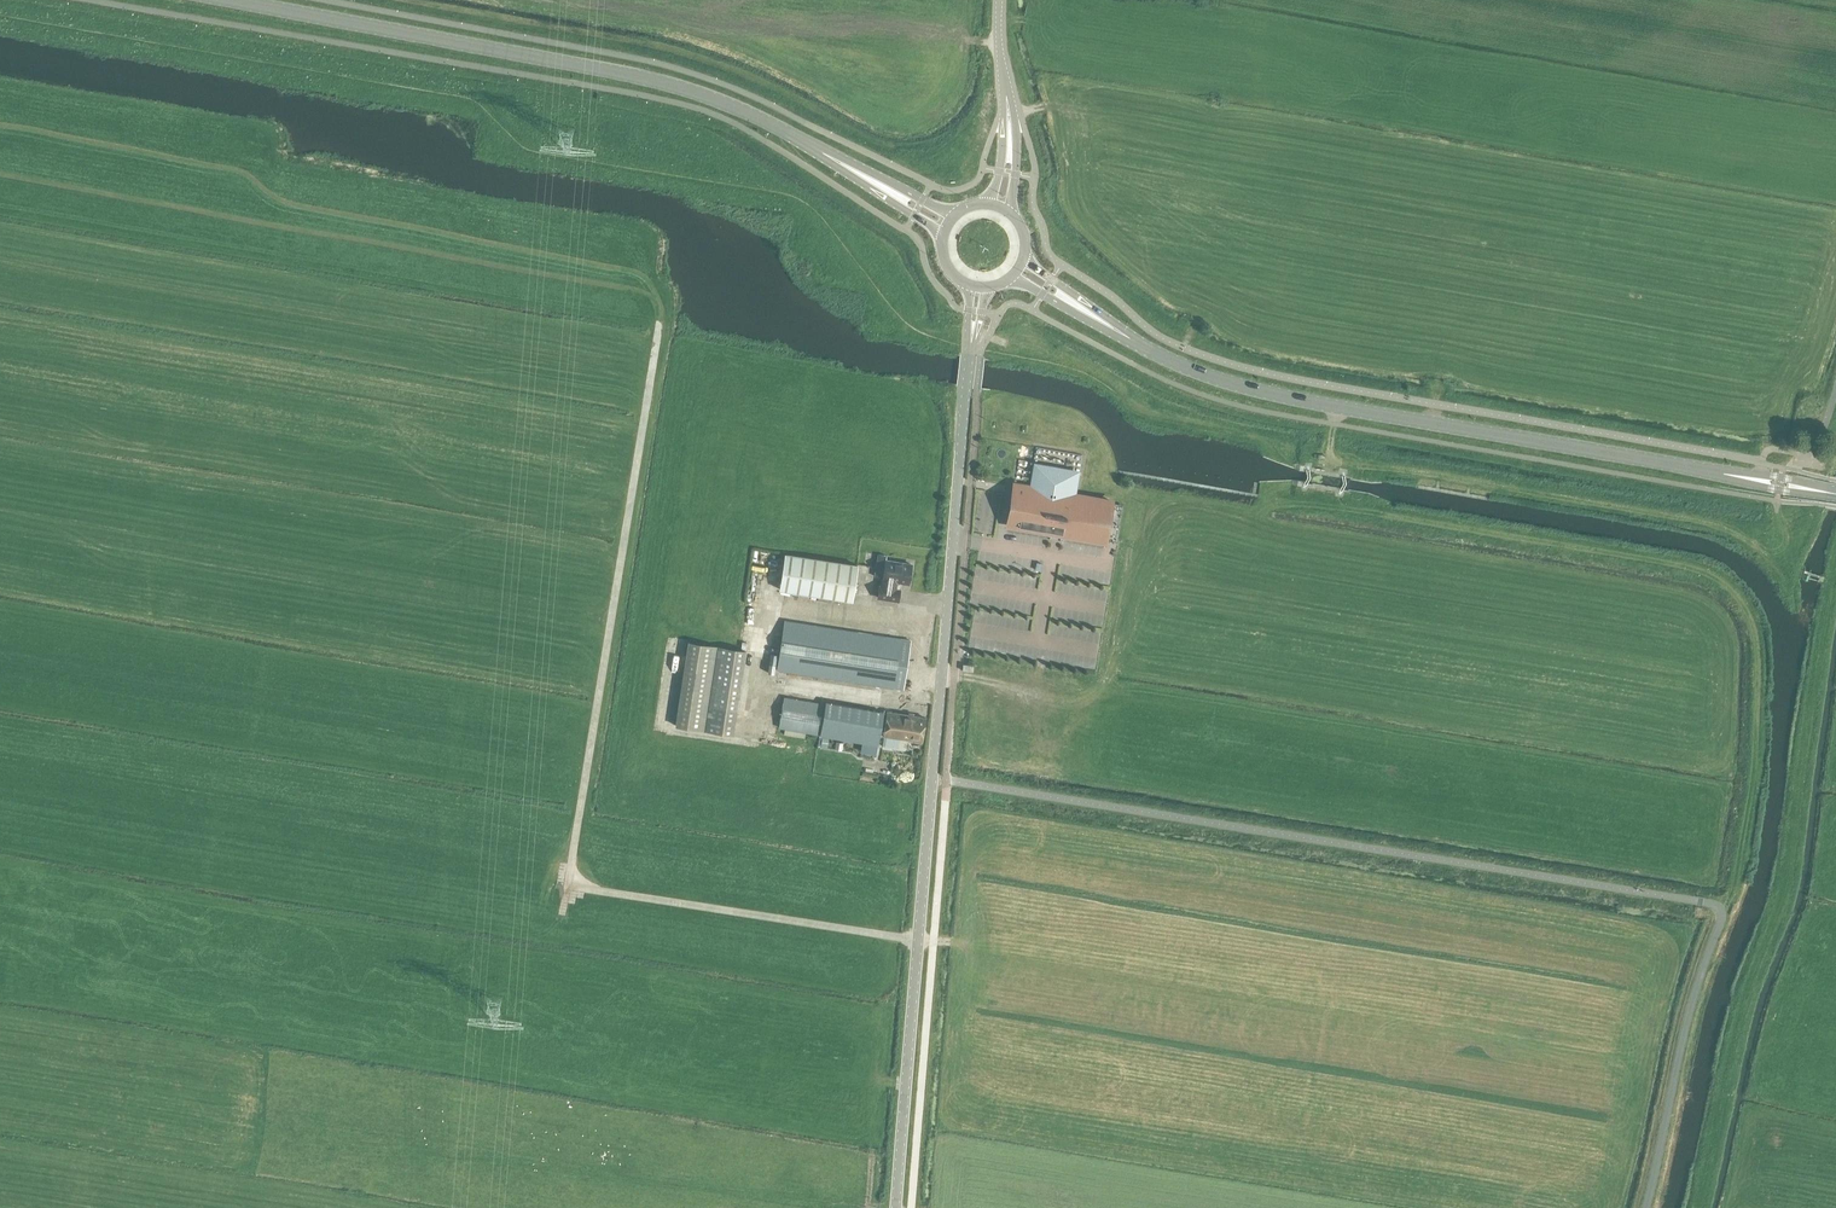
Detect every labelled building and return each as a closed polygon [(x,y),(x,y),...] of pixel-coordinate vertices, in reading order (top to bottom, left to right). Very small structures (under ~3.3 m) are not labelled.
[(1105,542),(1112,501),(1069,494),(1073,474),(1039,468),(1036,488),(1015,485),(1014,487),(1016,488),(1014,500),(1012,500),(1008,525),(1052,533),(1052,530),(1062,532),(1061,534),(1105,542)] [(780,590),(852,601),(857,565),(786,554),(780,590)] [(909,584),(912,565),(886,560),(882,587),(880,586),(878,598),(898,601),(900,590),(896,589),(897,582),(909,584)] [(910,641),(813,626),(785,621),(777,670),(902,690),(910,641)] [(737,710),(747,650),(719,645),(690,640),(675,723),(704,729),(718,731),(732,734),(737,710)] [(826,702),(825,705),(784,698),(778,727),(878,744),(883,712),(826,702)] [(888,712),(884,736),(922,742),(926,718),(888,712)] [(829,739),(822,738),(819,738),(818,744),(822,744),(821,745),(827,746),(829,739)] [(844,743),(837,742),(835,749),(842,751),(844,743)]
